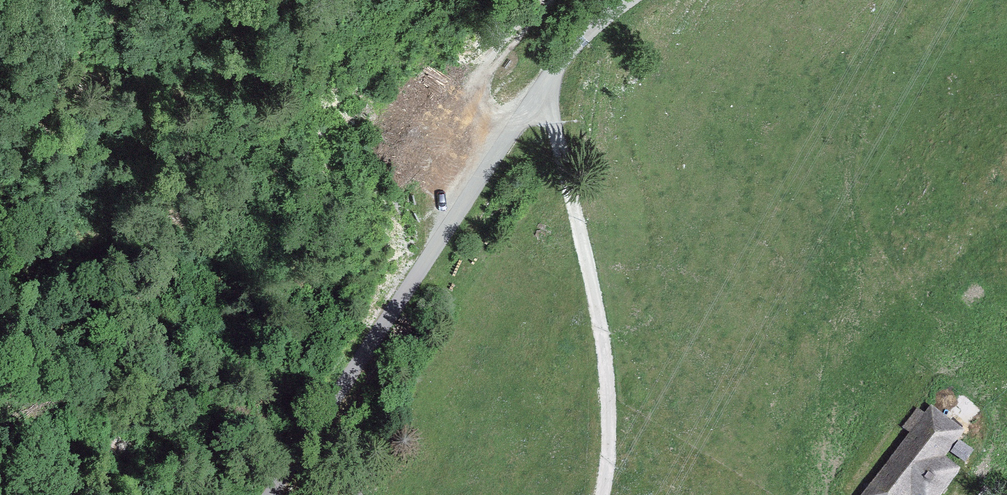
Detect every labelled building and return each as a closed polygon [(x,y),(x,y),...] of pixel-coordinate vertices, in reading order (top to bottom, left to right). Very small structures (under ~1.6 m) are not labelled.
[(935,413),(870,494),(943,494),(960,474),(947,463),(967,438),(935,413)]
